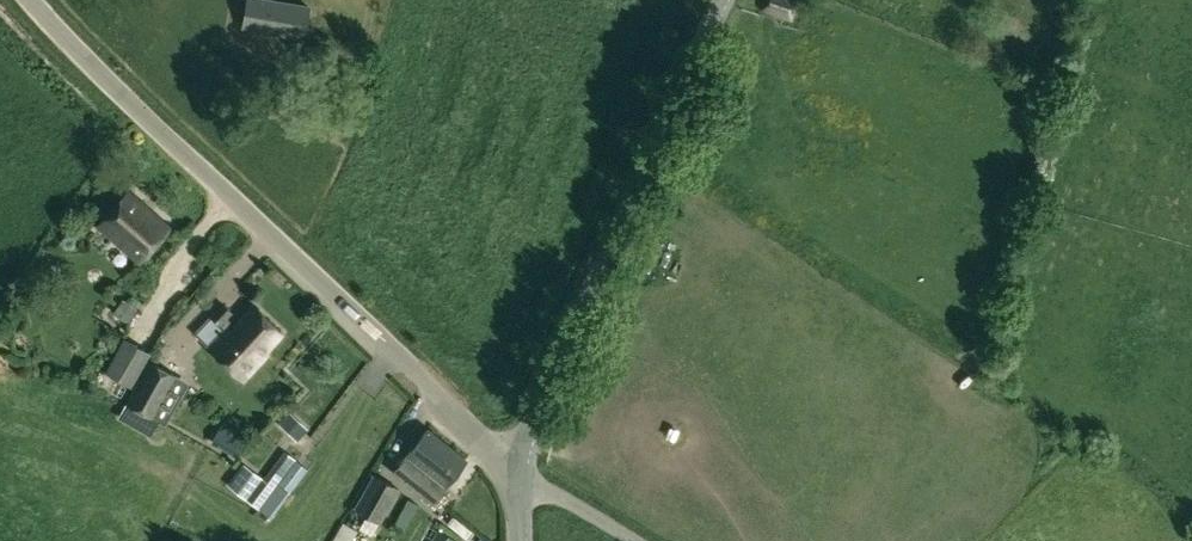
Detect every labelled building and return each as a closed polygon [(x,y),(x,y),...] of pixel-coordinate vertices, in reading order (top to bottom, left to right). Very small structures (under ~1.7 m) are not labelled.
[(305,38),(310,7),(267,0),(248,0),(244,28),(305,38)] [(790,19),(796,2),(791,0),(765,0),(762,10),(790,19)] [(130,191),(98,226),(139,263),(171,228),(130,191)] [(211,315),(194,333),(244,380),(269,354),(265,351),(282,333),(253,306),(235,325),(228,319),(235,312),(224,303),(212,316),(211,315)] [(124,337),(105,372),(132,386),(151,352),(124,337)] [(150,362),(127,404),(153,418),(176,377),(150,362)] [(290,412),(279,424),(297,441),(308,429),(290,412)] [(464,458),(428,430),(406,458),(446,487),(465,463),(464,458)] [(264,481),(245,466),(231,485),(262,508),(297,460),(286,452),(264,481)] [(394,474),(433,504),(446,487),(406,458),(394,474)] [(373,474),(354,509),(381,524),(400,489),(373,474)] [(352,512),(345,524),(343,523),(333,540),(352,540),(358,531),(355,529),(362,517),(352,512)]
